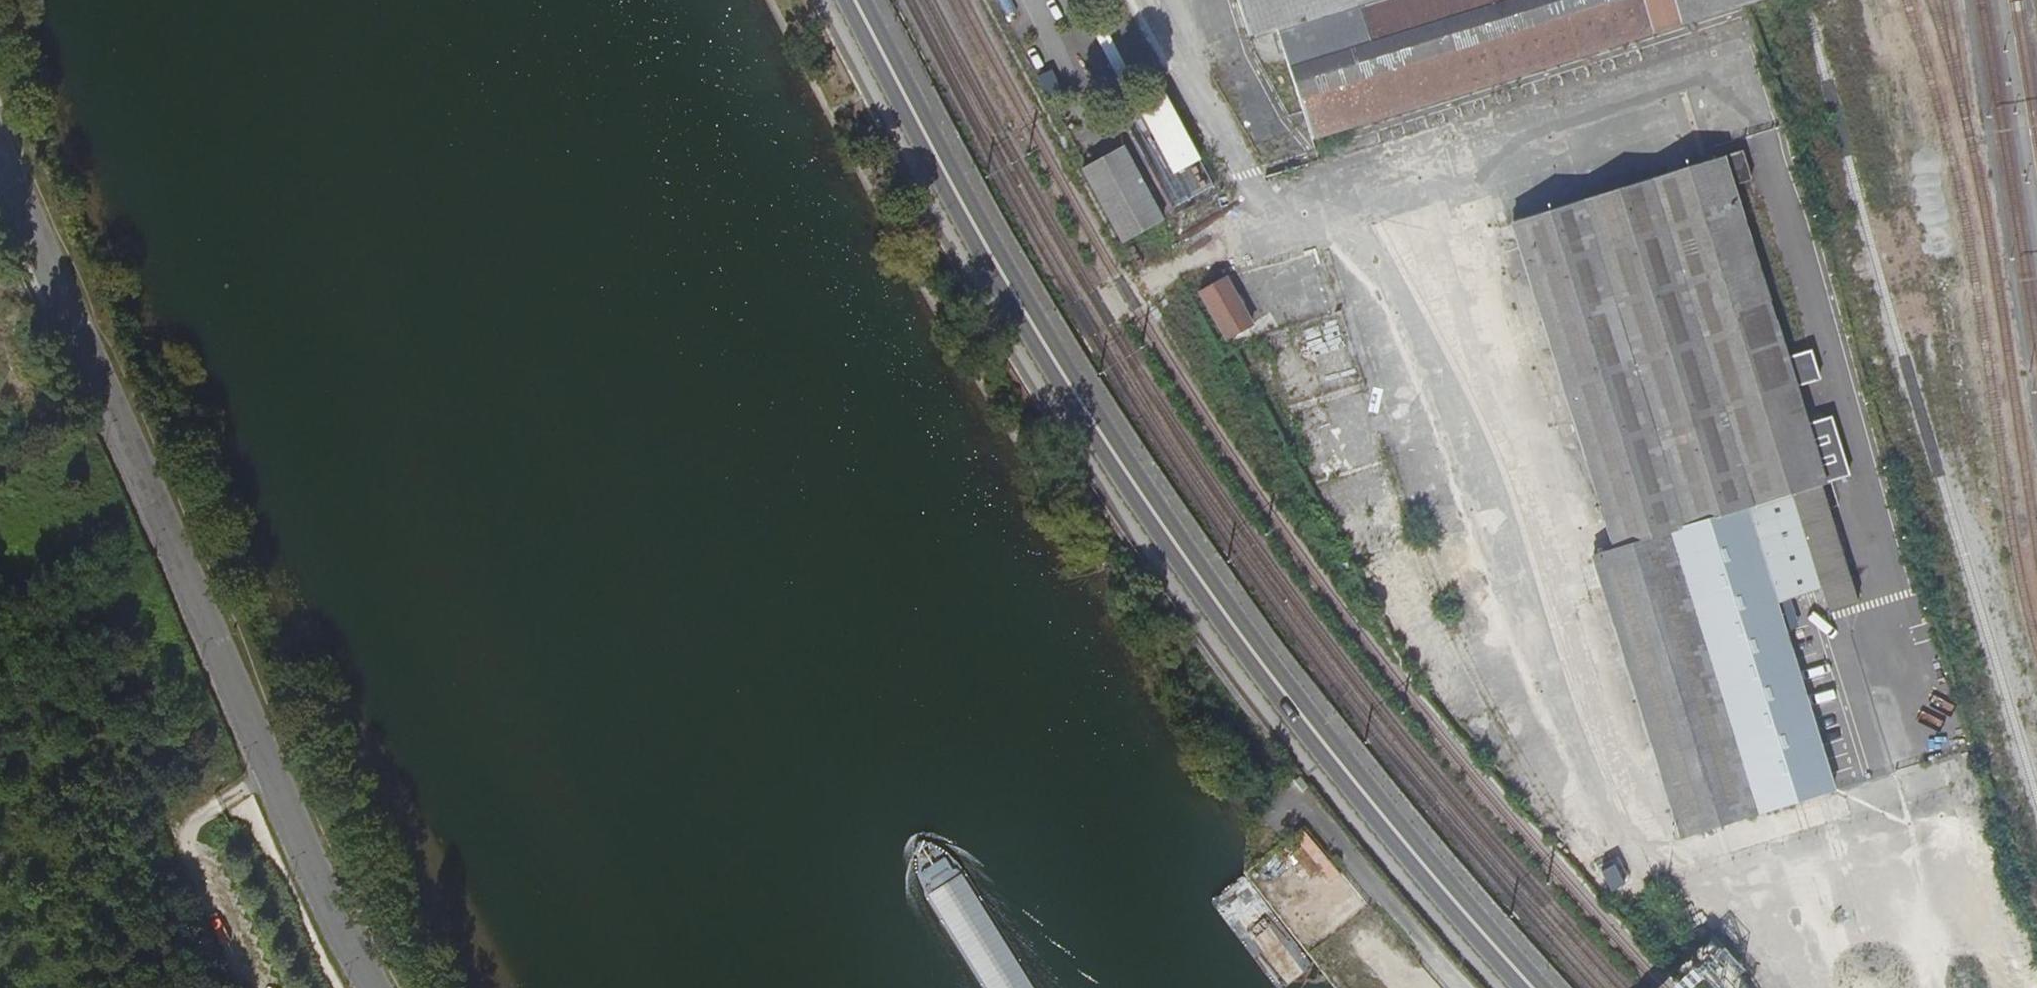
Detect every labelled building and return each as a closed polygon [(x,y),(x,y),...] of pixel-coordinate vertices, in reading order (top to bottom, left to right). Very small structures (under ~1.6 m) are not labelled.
[(1243,47),(1271,38),(1393,0),(1228,0),(1243,47)] [(1666,0),(1393,0),(1271,38),(1305,145),(1675,28),(1674,26),(1668,5),(1666,0)] [(1674,26),(1762,0),(1666,0),(1668,5),(1674,26)] [(1098,99),(1141,79),(1113,19),(1070,39),(1098,99)] [(1051,99),(1064,94),(1054,70),(1041,75),(1051,99)] [(1180,123),(1152,138),(1167,166),(1195,151),(1180,123)] [(1125,240),(1164,218),(1124,147),(1086,168),(1125,240)] [(1745,507),(1787,495),(1820,484),(1847,476),(1829,420),(1810,426),(1799,391),(1821,384),(1810,348),(1785,355),(1730,184),(1750,177),(1741,149),(1509,223),(1614,549),(1589,557),(1679,837),(1833,787),(1803,692),(1793,653),(1776,602),(1745,507)] [(1227,334),(1252,319),(1228,276),(1201,291),(1227,334)] [(1856,597),(1820,484),(1787,495),(1818,589),(1824,607),(1856,597)] [(1776,602),(1818,589),(1787,495),(1745,507),(1776,602)] [(1373,912),(1349,934),(1393,981),(1416,960),(1373,912)]
